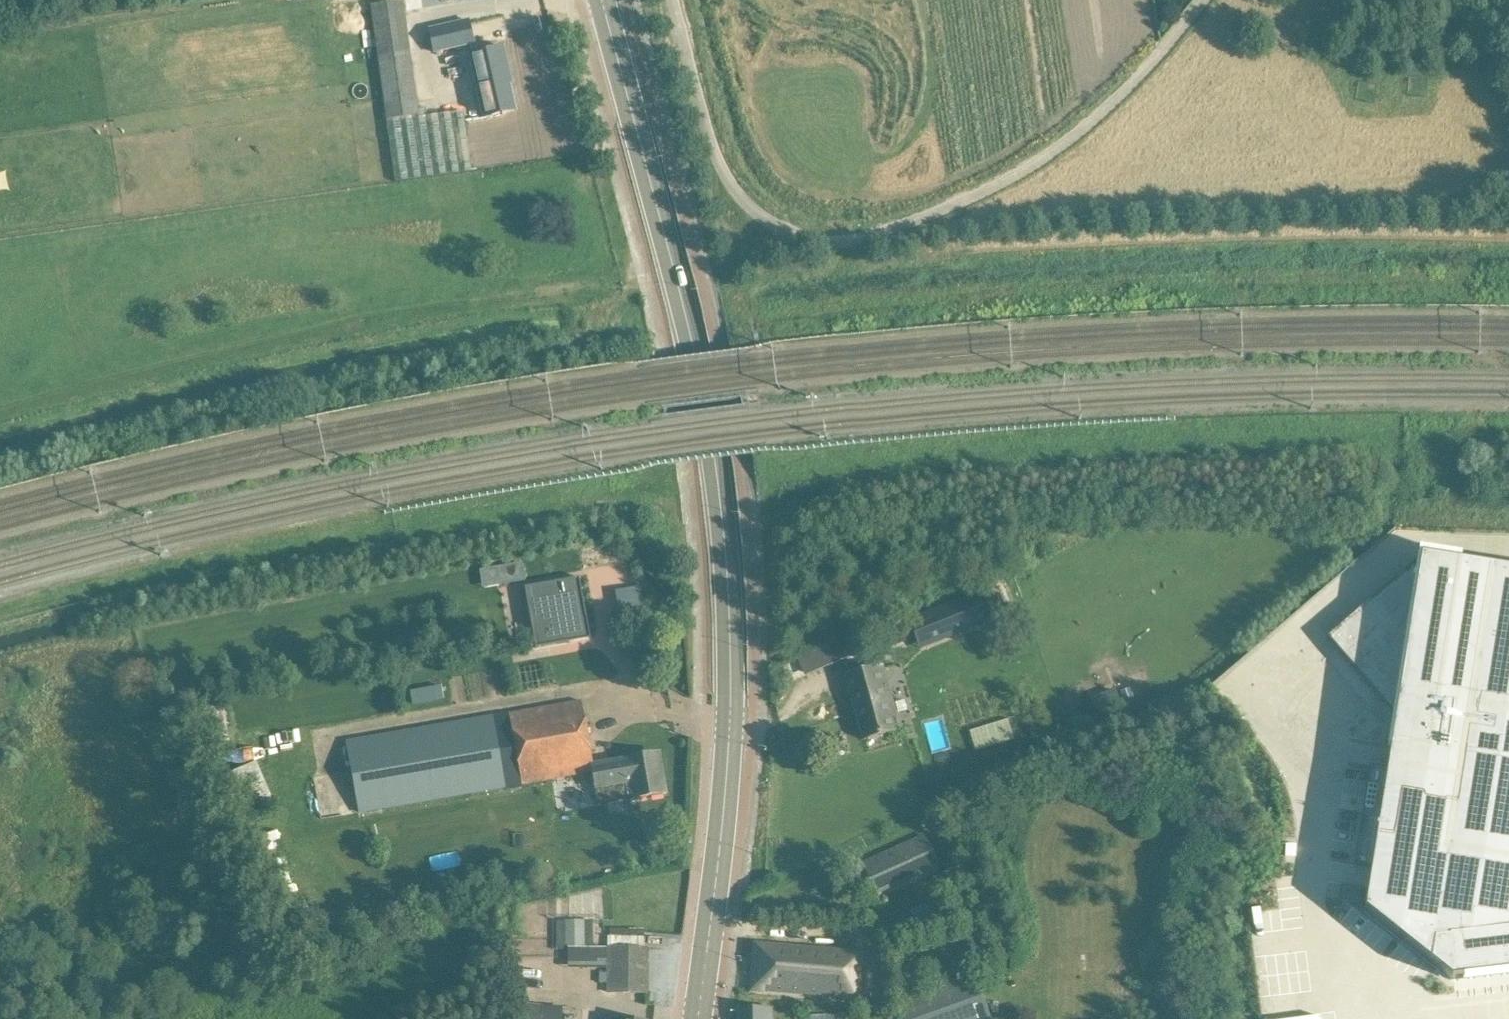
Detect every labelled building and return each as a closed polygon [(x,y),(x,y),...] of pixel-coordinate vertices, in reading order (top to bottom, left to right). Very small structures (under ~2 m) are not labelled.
[(474,43),(469,20),(428,29),(434,52),(474,43)] [(423,31),(376,38),(381,77),(429,71),(423,31)] [(516,111),(507,74),(509,74),(503,47),(469,55),(483,118),(516,111)] [(509,126),(390,142),(395,182),(473,171),(514,165),(509,126)] [(1326,637),(1395,716),(1386,769),(1369,766),(1354,865),(1370,868),(1364,910),(1451,979),(1508,973),(1508,571),(1420,557),(1326,637)] [(522,563),(497,567),(500,585),(524,581),(522,563)] [(580,578),(525,588),(535,649),(591,639),(580,578)] [(988,590),(910,621),(918,643),(997,612),(988,590)] [(801,657),(809,674),(857,653),(849,636),(801,657)] [(891,704),(882,667),(847,677),(864,739),(892,731),(885,705),(891,704)] [(415,702),(448,698),(446,685),(414,688),(415,702)] [(593,765),(581,701),(347,743),(359,812),(592,772),(598,806),(667,794),(660,754),(593,765)] [(229,780),(246,827),(283,814),(266,767),(229,780)] [(924,836),(862,864),(867,873),(881,867),(890,885),(937,864),(924,836)] [(753,974),(752,989),(769,991),(772,991),(804,993),(821,994),(856,996),(858,980),(860,951),(775,945),(755,944),(753,974)] [(648,993),(649,949),(608,948),(607,993),(648,993)] [(973,973),(898,1001),(905,1018),(990,1018),(973,973)] [(565,1004),(546,1004),(545,1018),(565,1018),(565,1004)] [(772,1009),(737,1010),(737,1018),(772,1018),(772,1009)]
